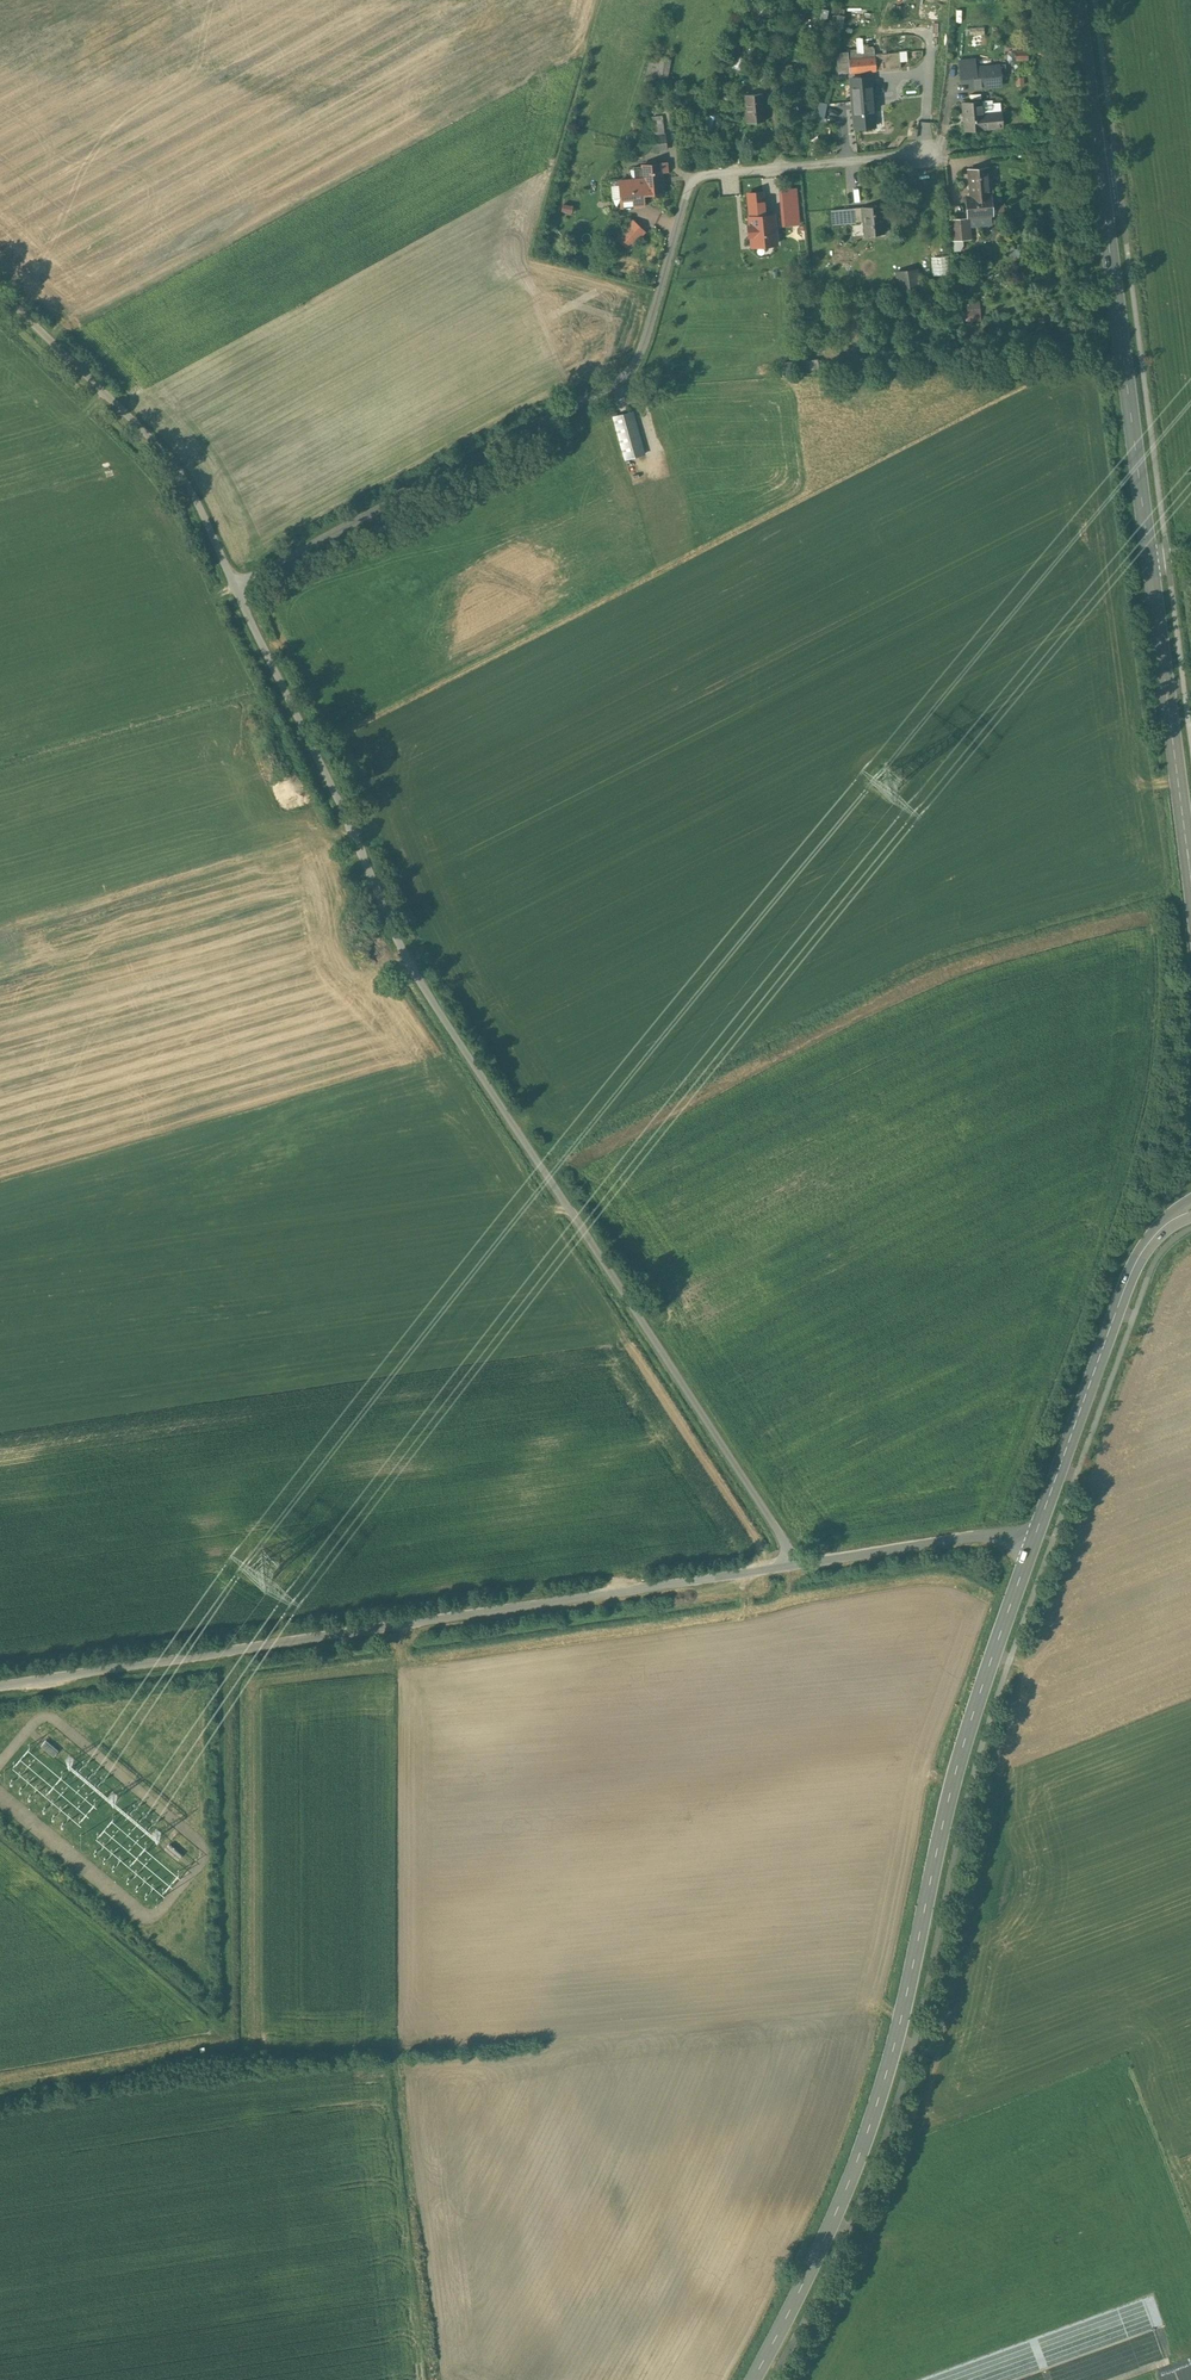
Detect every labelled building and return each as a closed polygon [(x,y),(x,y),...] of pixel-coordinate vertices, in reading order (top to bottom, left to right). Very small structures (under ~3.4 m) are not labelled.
[(834,27),(834,26),(841,27),(845,6),(832,3),(831,8),(820,6),(817,25),(834,27)] [(836,30),(826,35),(830,43),(839,38),(836,30)] [(875,50),(849,51),(850,72),(876,71),(875,56),(875,50)] [(670,59),(651,55),(644,81),(666,85),(670,59)] [(900,55),(875,56),(876,71),(901,70),(900,55)] [(974,59),(960,60),(961,80),(971,79),(970,67),(974,66),(974,59)] [(974,66),(970,67),(971,79),(971,86),(999,84),(998,65),(974,66)] [(716,73),(694,148),(704,151),(716,110),(726,76),(716,73)] [(870,83),(851,84),(854,112),(872,111),(870,83)] [(765,89),(747,91),(749,119),(768,117),(765,89)] [(980,98),(961,100),(963,126),(982,125),(981,111),(980,98)] [(1000,109),(981,111),(982,125),(1001,123),(1000,109)] [(716,110),(704,151),(712,153),(723,113),(716,110)] [(854,112),(853,112),(854,127),(874,125),(873,111),(872,111),(854,112)] [(662,116),(640,118),(642,136),(664,134),(662,116)] [(642,136),(639,137),(641,152),(666,149),(665,134),(664,134),(642,136)] [(660,163),(642,165),(642,166),(643,178),(632,179),(633,194),(644,193),(663,192),(661,171),(660,163)] [(642,166),(633,166),(632,169),(632,179),(643,178),(642,166)] [(986,168),(969,170),(971,197),(989,196),(986,168)] [(764,212),(763,192),(757,193),(756,187),(750,187),(751,219),(756,219),(757,240),(777,239),(775,212),(764,212)] [(796,194),(779,195),(780,205),(782,205),(783,216),(790,215),(791,227),(799,227),(796,194)] [(971,197),(966,198),(968,216),(991,213),(989,196),(971,197)] [(881,205),(862,207),(864,221),(865,235),(883,233),(881,205)] [(854,207),(830,209),(831,223),(855,221),(854,207)] [(862,207),(854,207),(855,221),(864,221),(862,207)] [(968,218),(950,220),(952,239),(970,237),(968,218)] [(1010,245),(1008,252),(1019,255),(1021,248),(1010,245)] [(917,270),(896,272),(899,290),(919,287),(917,270)] [(980,299),(965,300),(966,319),(981,319),(980,299)] [(804,368),(818,367),(817,357),(803,358),(804,368)] [(785,367),(797,367),(797,359),(785,359),(785,367)] [(644,453),(632,409),(613,414),(624,458),(644,453)]
